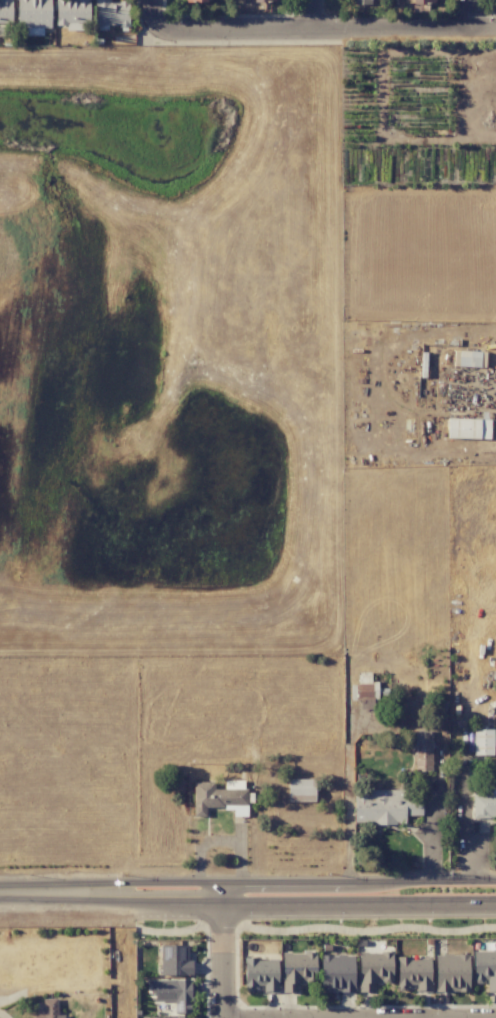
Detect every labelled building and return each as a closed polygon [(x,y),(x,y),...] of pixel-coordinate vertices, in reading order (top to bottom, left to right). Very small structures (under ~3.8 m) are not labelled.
[(12,24),(12,0),(0,0),(0,24),(12,24)] [(17,28),(26,28),(26,35),(42,36),(43,28),(50,28),(50,0),(17,0),(17,28)] [(55,25),(66,25),(66,30),(82,31),(82,23),(89,24),(89,0),(56,0),(55,25)] [(128,25),(128,1),(110,1),(110,0),(95,0),(95,26),(128,25)] [(489,439),(490,419),(448,418),(447,438),(489,439)] [(351,684),(350,700),(360,701),(360,708),(372,709),(372,699),(377,699),(378,682),(370,681),(371,672),(357,672),(357,685),(351,684)] [(493,729),(473,730),(473,755),(493,755),(493,729)] [(415,770),(432,770),(431,734),(414,735),(415,770)] [(315,779),(288,779),(288,802),(314,802),(315,779)] [(193,782),(193,817),(206,817),(206,809),(233,809),(233,817),(247,817),(246,780),(224,781),(224,789),(214,789),(214,782),(193,782)] [(489,787),(489,794),(472,795),(472,818),(495,817),(495,787),(489,787)] [(421,795),(410,796),(409,789),(354,790),(355,824),(406,823),(406,816),(422,815),(421,795)] [(188,945),(160,945),(160,976),(193,975),(193,961),(188,961),(188,945)] [(495,991),(495,951),(472,951),(473,982),(486,982),(486,992),(495,991)] [(297,992),(297,983),(315,984),(316,953),(282,952),(281,992),(297,992)] [(358,992),(374,992),(374,983),(392,983),(393,952),(358,952),(358,992)] [(321,992),(354,991),(353,955),(320,955),(321,992)] [(435,992),(468,992),(469,955),(435,955),(435,992)] [(430,957),(396,958),(397,989),(414,989),(414,992),(431,992),(430,957)] [(262,992),(278,992),(277,959),(244,959),(244,989),(262,989),(262,992)] [(174,1013),(191,1014),(191,980),(151,979),(151,993),(155,993),(155,1000),(174,1001),(174,1013)] [(63,1015),(57,1015),(56,998),(42,999),(43,1016),(33,1016),(33,1017),(63,1017),(63,1015)]
